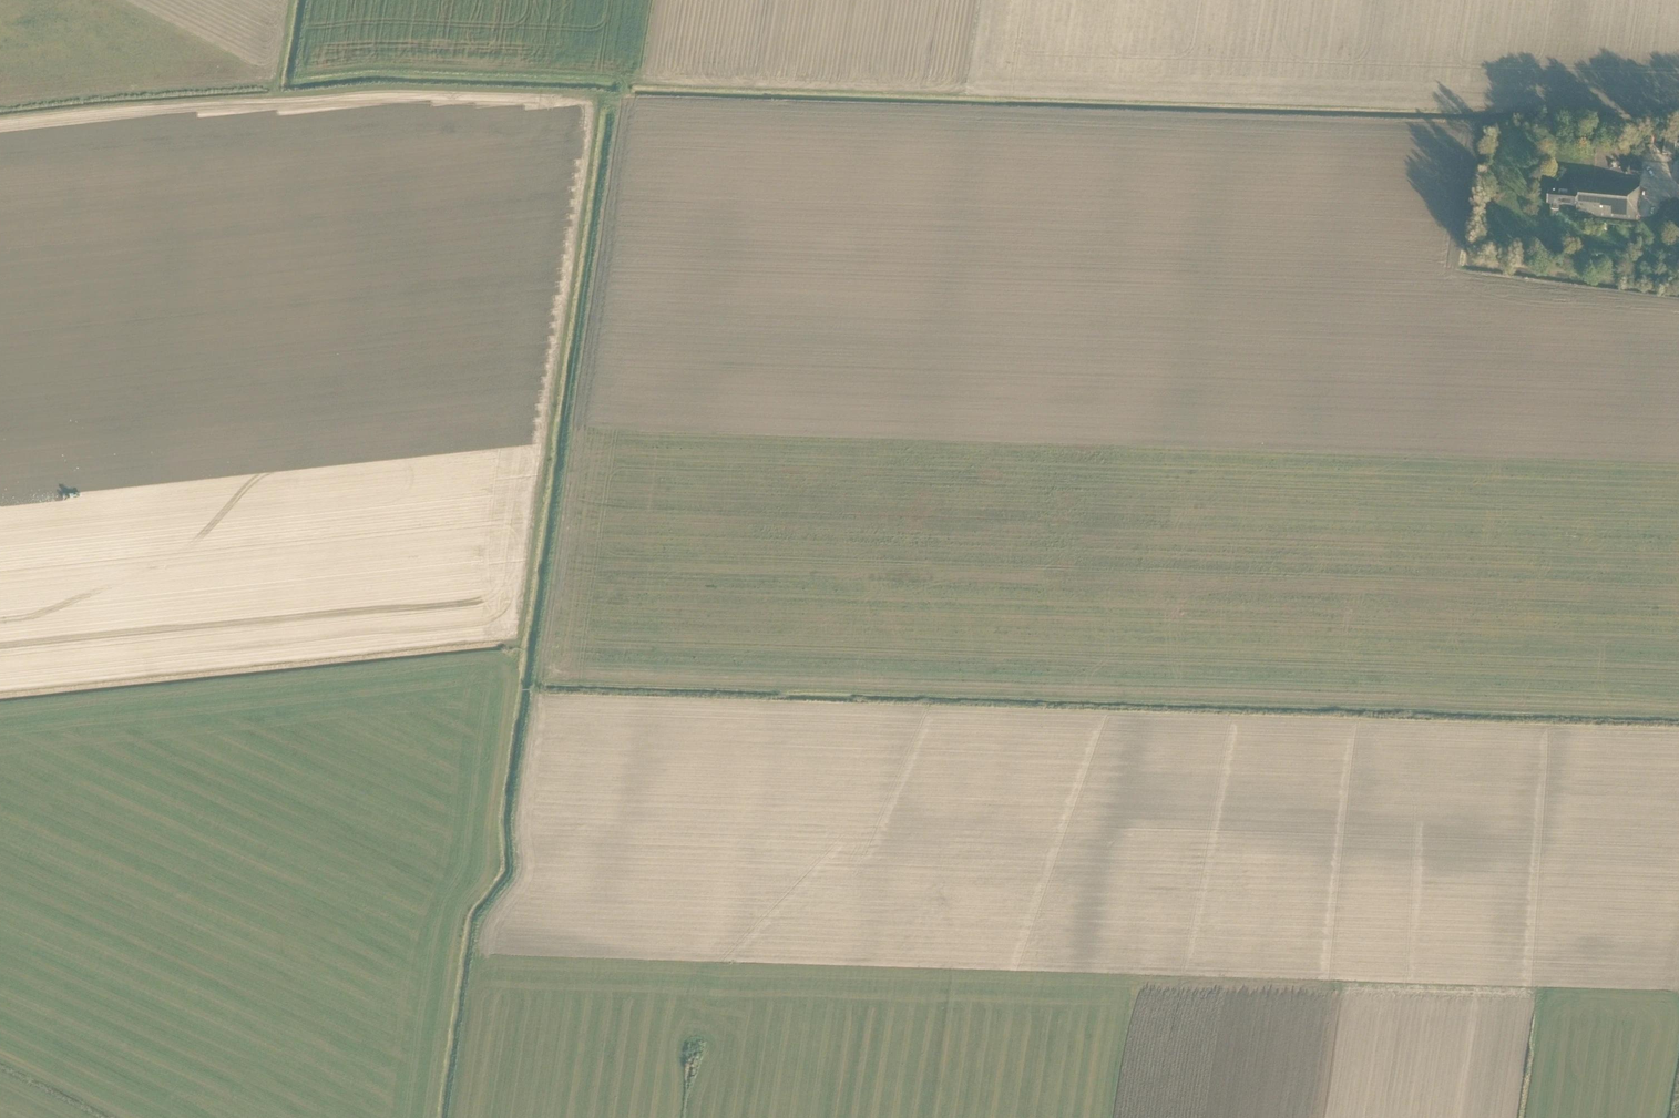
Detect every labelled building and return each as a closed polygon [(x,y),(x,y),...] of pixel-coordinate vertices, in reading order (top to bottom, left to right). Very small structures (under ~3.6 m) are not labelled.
[(1675,155),(1677,137),(1666,135),(1663,154),(1675,155)] [(1641,182),(1571,175),(1570,188),(1556,187),(1556,190),(1549,190),(1547,194),(1547,199),(1548,203),(1552,204),(1552,209),(1559,210),(1559,204),(1578,206),(1577,210),(1585,211),(1585,215),(1638,220),(1641,182)]
